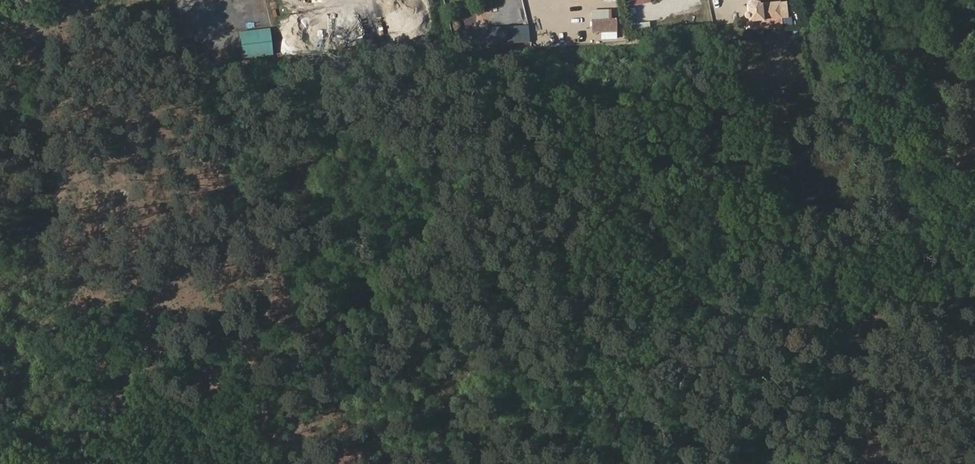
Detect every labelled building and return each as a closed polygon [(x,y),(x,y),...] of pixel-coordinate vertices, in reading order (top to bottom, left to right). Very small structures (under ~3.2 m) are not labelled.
[(746,3),(748,20),(761,19),(762,29),(783,27),(780,0),(774,0),(746,3)] [(619,16),(595,17),(596,29),(619,27),(619,16)] [(633,23),(634,31),(651,29),(650,21),(633,23)] [(487,25),(486,43),(529,46),(531,28),(487,25)] [(241,29),(241,57),(272,57),(272,29),(241,29)]
